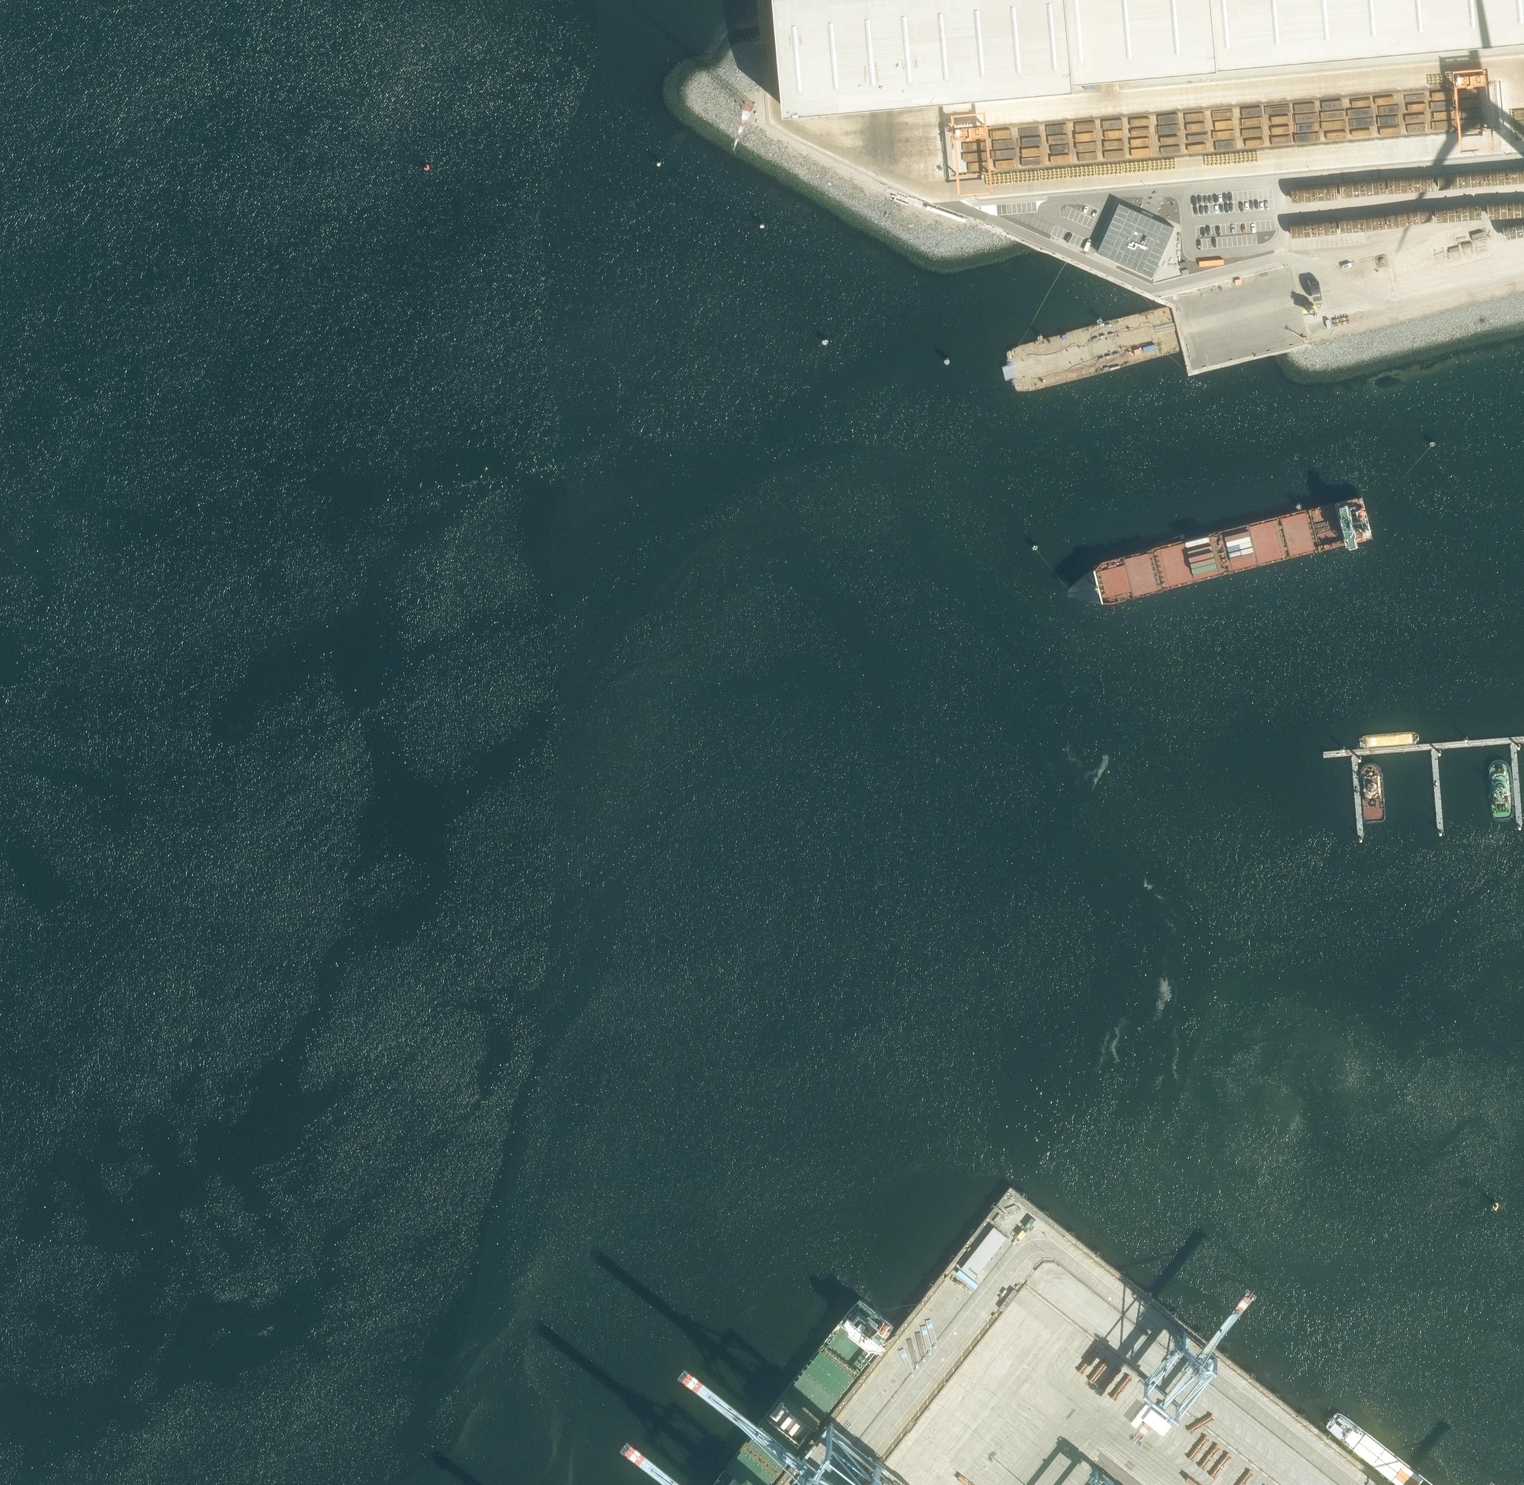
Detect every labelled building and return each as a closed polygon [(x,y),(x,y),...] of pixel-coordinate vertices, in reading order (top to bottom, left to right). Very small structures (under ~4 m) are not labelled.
[(782,91),(784,109),(1074,84),(1074,81),(1523,42),(1523,0),(775,0),(782,91)] [(1119,202),(1097,251),(1152,276),(1174,227),(1119,202)] [(970,1260),(985,1269),(1006,1234),(991,1224),(970,1260)] [(964,1277),(954,1270),(939,1289),(948,1297),(964,1277)]
